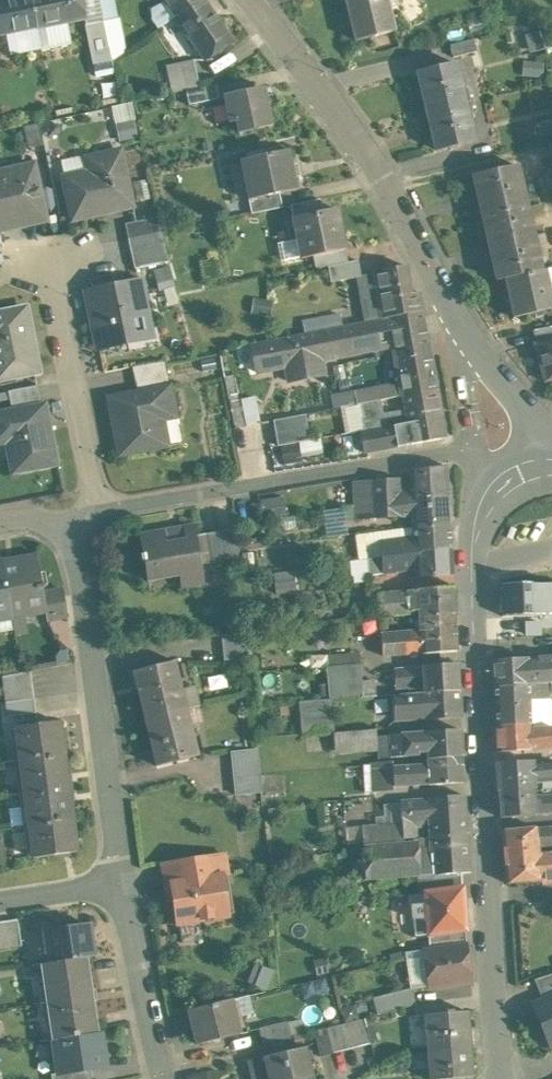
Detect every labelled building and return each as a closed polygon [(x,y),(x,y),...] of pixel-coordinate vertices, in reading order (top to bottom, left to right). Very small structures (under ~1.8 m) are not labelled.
[(0,0),(0,35),(36,28),(31,0),(2,0),(0,0)] [(36,28),(84,18),(81,0),(31,0),(36,28)] [(175,17),(199,0),(163,0),(175,17)] [(204,0),(199,0),(175,17),(205,60),(232,41),(204,0)] [(355,41),(396,31),(388,0),(345,0),(355,41)] [(473,39),(450,45),(453,57),(476,51),(473,39)] [(193,60),(167,66),(172,92),(198,86),(193,60)] [(524,73),(543,72),(543,60),(523,61),(524,73)] [(418,72),(428,112),(466,103),(457,62),(418,72)] [(215,84),(185,91),(188,105),(218,99),(215,84)] [(260,88),(223,96),(229,123),(235,122),(238,133),(272,126),(265,95),(261,95),(260,88)] [(133,101),(113,104),(119,139),(138,136),(133,101)] [(428,112),(437,151),(475,142),(466,103),(428,112)] [(120,151),(92,157),(95,170),(63,177),(72,219),(132,206),(120,151)] [(288,151),(240,161),(240,162),(245,161),(253,198),(248,199),(248,200),(279,194),(296,190),(288,151)] [(0,171),(0,230),(5,229),(4,226),(25,221),(26,225),(46,220),(33,164),(0,171)] [(473,175),(487,230),(529,220),(516,165),(473,175)] [(279,194),(248,200),(251,214),(282,207),(279,194)] [(337,209),(293,218),(298,240),(304,239),(307,255),(301,257),(301,259),(312,256),(345,250),(345,249),(337,209)] [(157,217),(125,224),(128,239),(160,232),(157,217)] [(487,230),(498,280),(505,279),(541,270),(529,220),(487,230)] [(160,232),(128,239),(134,269),(168,262),(160,232)] [(345,250),(312,256),(315,269),(327,266),(347,262),(345,250)] [(347,262),(327,266),(331,282),(361,276),(357,260),(347,262)] [(154,269),(162,305),(179,301),(170,265),(154,269)] [(405,266),(373,271),(382,319),(422,311),(419,292),(411,293),(405,266)] [(505,279),(514,318),(551,309),(551,291),(547,269),(541,270),(505,279)] [(139,281),(86,292),(93,326),(94,326),(99,348),(150,337),(139,281)] [(0,312),(0,379),(39,372),(26,307),(0,312)] [(305,334),(252,344),(252,346),(251,346),(256,372),(285,367),(288,382),(324,375),(321,360),(393,346),(393,344),(427,337),(422,311),(382,319),(342,326),(320,331),(305,334)] [(339,314),(317,319),(317,321),(318,321),(320,331),(342,326),(339,314)] [(317,321),(303,324),(305,334),(320,331),(318,321),(317,321)] [(533,330),(536,343),(551,338),(551,326),(533,330)] [(427,337),(393,344),(393,346),(400,383),(354,391),(357,404),(380,400),(402,396),(402,397),(436,390),(427,337)] [(534,343),(544,382),(551,379),(551,338),(536,343),(534,343)] [(165,361),(133,367),(136,383),(168,376),(165,361)] [(37,385),(8,391),(11,405),(39,399),(37,385)] [(170,386),(109,398),(120,454),(168,445),(162,414),(175,411),(170,386)] [(436,390),(402,397),(405,410),(383,414),(380,400),(361,404),(366,430),(377,428),(441,416),(436,390)] [(238,423),(259,421),(256,394),(235,397),(238,423)] [(0,412),(0,439),(6,438),(13,472),(57,464),(45,403),(0,412)] [(305,414),(273,420),(277,446),(310,440),(305,414)] [(441,416),(394,425),(398,446),(445,438),(441,416)] [(394,425),(377,428),(381,450),(398,447),(398,446),(394,425)] [(366,430),(362,431),(366,453),(381,450),(377,428),(366,430)] [(446,466),(409,472),(410,488),(399,489),(400,499),(447,492),(446,466)] [(399,478),(371,480),(372,503),(400,499),(399,489),(399,478)] [(337,486),(321,488),(325,511),(341,508),(337,486)] [(447,492),(400,499),(400,508),(411,507),(413,528),(449,523),(447,492)] [(400,499),(372,503),(373,518),(374,518),(401,516),(400,508),(400,499)] [(372,503),(354,506),(356,533),(375,531),(374,518),(373,518),(372,503)] [(449,523),(413,528),(413,536),(381,541),(381,557),(451,548),(449,523)] [(194,526),(140,535),(143,552),(140,553),(142,564),(145,563),(148,581),(180,576),(181,586),(204,582),(194,526)] [(236,529),(206,533),(212,563),(238,559),(236,529)] [(451,548),(381,557),(383,574),(415,569),(416,577),(452,574),(451,548)] [(37,555),(2,561),(11,612),(44,606),(46,606),(43,592),(42,587),(45,587),(44,584),(42,584),(37,555)] [(0,562),(0,617),(11,615),(11,612),(2,561),(0,562)] [(501,584),(502,616),(541,615),(541,607),(551,607),(551,590),(540,590),(539,582),(501,584)] [(453,587),(417,590),(417,591),(393,593),(395,615),(409,614),(408,611),(418,610),(419,616),(454,613),(453,587)] [(61,588),(43,592),(46,606),(44,606),(46,619),(66,616),(61,588)] [(393,593),(379,594),(380,616),(395,615),(393,593)] [(379,594),(367,595),(368,618),(380,616),(379,594)] [(454,613),(419,616),(419,630),(421,653),(421,654),(456,651),(454,613)] [(419,630),(381,633),(382,656),(421,653),(419,630)] [(245,632),(221,634),(224,660),(248,658),(245,632)] [(493,660),(494,686),(529,684),(549,683),(551,682),(551,656),(493,660)] [(175,661),(133,671),(145,719),(187,708),(175,661)] [(457,664),(423,666),(423,667),(394,669),(396,688),(423,686),(424,692),(459,690),(457,664)] [(31,671),(2,676),(4,690),(32,685),(31,671)] [(375,681),(361,682),(361,697),(376,696),(375,681)] [(529,684),(494,686),(496,726),(531,723),(529,684)] [(32,685),(4,690),(6,702),(34,698),(32,685)] [(424,692),(395,695),(396,719),(424,717),(424,720),(460,717),(459,690),(424,692)] [(34,698),(6,702),(8,716),(36,713),(34,698)] [(328,700),(299,702),(302,735),(331,732),(328,700)] [(187,708),(145,719),(157,765),(199,755),(187,708)] [(59,720),(16,727),(21,760),(64,754),(59,720)] [(496,726),(497,752),(532,750),(532,749),(551,747),(551,727),(531,730),(531,723),(496,726)] [(376,729),(355,730),(356,745),(377,743),(376,729)] [(355,730),(333,732),(335,747),(356,745),(355,730)] [(461,730),(426,732),(426,733),(389,735),(391,757),(419,755),(418,753),(427,752),(427,759),(462,756),(461,730)] [(257,749),(231,752),(232,765),(258,763),(257,749)] [(64,754),(21,760),(25,792),(68,787),(64,754)] [(462,756),(427,759),(428,764),(393,767),(393,786),(428,784),(428,785),(463,782),(462,756)] [(497,765),(499,791),(533,788),(534,781),(542,780),(551,779),(551,761),(533,763),(532,762),(497,765)] [(258,763),(232,765),(234,779),(260,776),(258,763)] [(260,776),(234,779),(235,794),(261,791),(260,776)] [(542,780),(543,788),(551,787),(551,779),(542,780)] [(68,787),(25,792),(30,825),(73,819),(68,787)] [(533,788),(499,791),(501,817),(535,815),(535,814),(534,796),(533,788)] [(534,796),(535,814),(551,813),(551,794),(534,796)] [(464,795),(427,798),(427,799),(400,801),(402,824),(403,839),(417,837),(417,827),(430,826),(430,836),(467,833),(464,795)] [(73,819),(30,825),(34,857),(77,851),(73,819)] [(402,824),(362,827),(363,846),(403,843),(403,839),(402,824)] [(502,830),(504,857),(539,853),(538,847),(551,846),(551,827),(536,828),(536,827),(502,830)] [(467,833),(430,836),(431,847),(418,848),(420,875),(418,875),(419,894),(419,895),(425,894),(425,893),(462,888),(461,873),(470,872),(467,833)] [(403,843),(363,846),(364,866),(365,878),(418,875),(420,875),(418,848),(418,842),(403,843)] [(504,857),(507,883),(541,880),(551,879),(551,852),(539,853),(504,857)] [(224,854),(189,860),(191,873),(185,874),(186,883),(171,886),(177,923),(217,916),(215,904),(224,903),(224,904),(226,903),(222,877),(228,877),(224,854)] [(189,860),(162,864),(166,887),(171,886),(186,883),(185,874),(191,873),(189,860)] [(364,866),(343,870),(344,882),(365,878),(364,866)] [(462,888),(425,893),(425,894),(419,895),(419,894),(411,896),(414,937),(428,935),(465,930),(462,888)] [(17,919),(3,921),(7,947),(21,945),(17,919)] [(89,924),(45,930),(50,962),(87,957),(94,956),(89,924)] [(465,930),(428,935),(429,948),(466,943),(465,930)] [(429,948),(423,949),(424,961),(418,962),(420,973),(426,972),(428,988),(472,982),(466,943),(429,948)] [(50,962),(42,964),(53,1039),(98,1033),(87,957),(50,962)] [(534,979),(543,999),(551,995),(551,973),(534,979)] [(412,988),(380,996),(384,1013),(416,1005),(412,988)] [(532,1004),(549,1044),(551,1043),(551,995),(543,999),(532,1004)] [(232,999),(189,1010),(198,1044),(240,1033),(232,999)] [(468,1011),(429,1014),(430,1028),(425,1028),(427,1052),(471,1048),(468,1011)] [(364,1018),(350,1022),(358,1047),(371,1044),(364,1018)] [(286,1021),(258,1028),(262,1044),(290,1036),(286,1021)] [(350,1022),(338,1025),(345,1050),(358,1047),(350,1022)] [(338,1025),(325,1028),(332,1053),(345,1050),(338,1025)] [(325,1028),(313,1031),(320,1056),(332,1053),(325,1028)] [(98,1033),(53,1039),(58,1073),(58,1074),(90,1069),(106,1066),(101,1033),(98,1033)] [(290,1036),(262,1044),(265,1056),(293,1049),(290,1036)] [(263,1057),(266,1069),(271,1068),(274,1078),(290,1078),(312,1073),(305,1046),(293,1049),(265,1056),(263,1057)] [(427,1052),(427,1054),(432,1053),(433,1067),(428,1068),(429,1078),(445,1078),(473,1077),(471,1048),(427,1052)] [(90,1069),(58,1074),(58,1073),(51,1073),(51,1078),(91,1078),(90,1069)] [(204,1070),(187,1075),(188,1078),(206,1078),(204,1070)]
